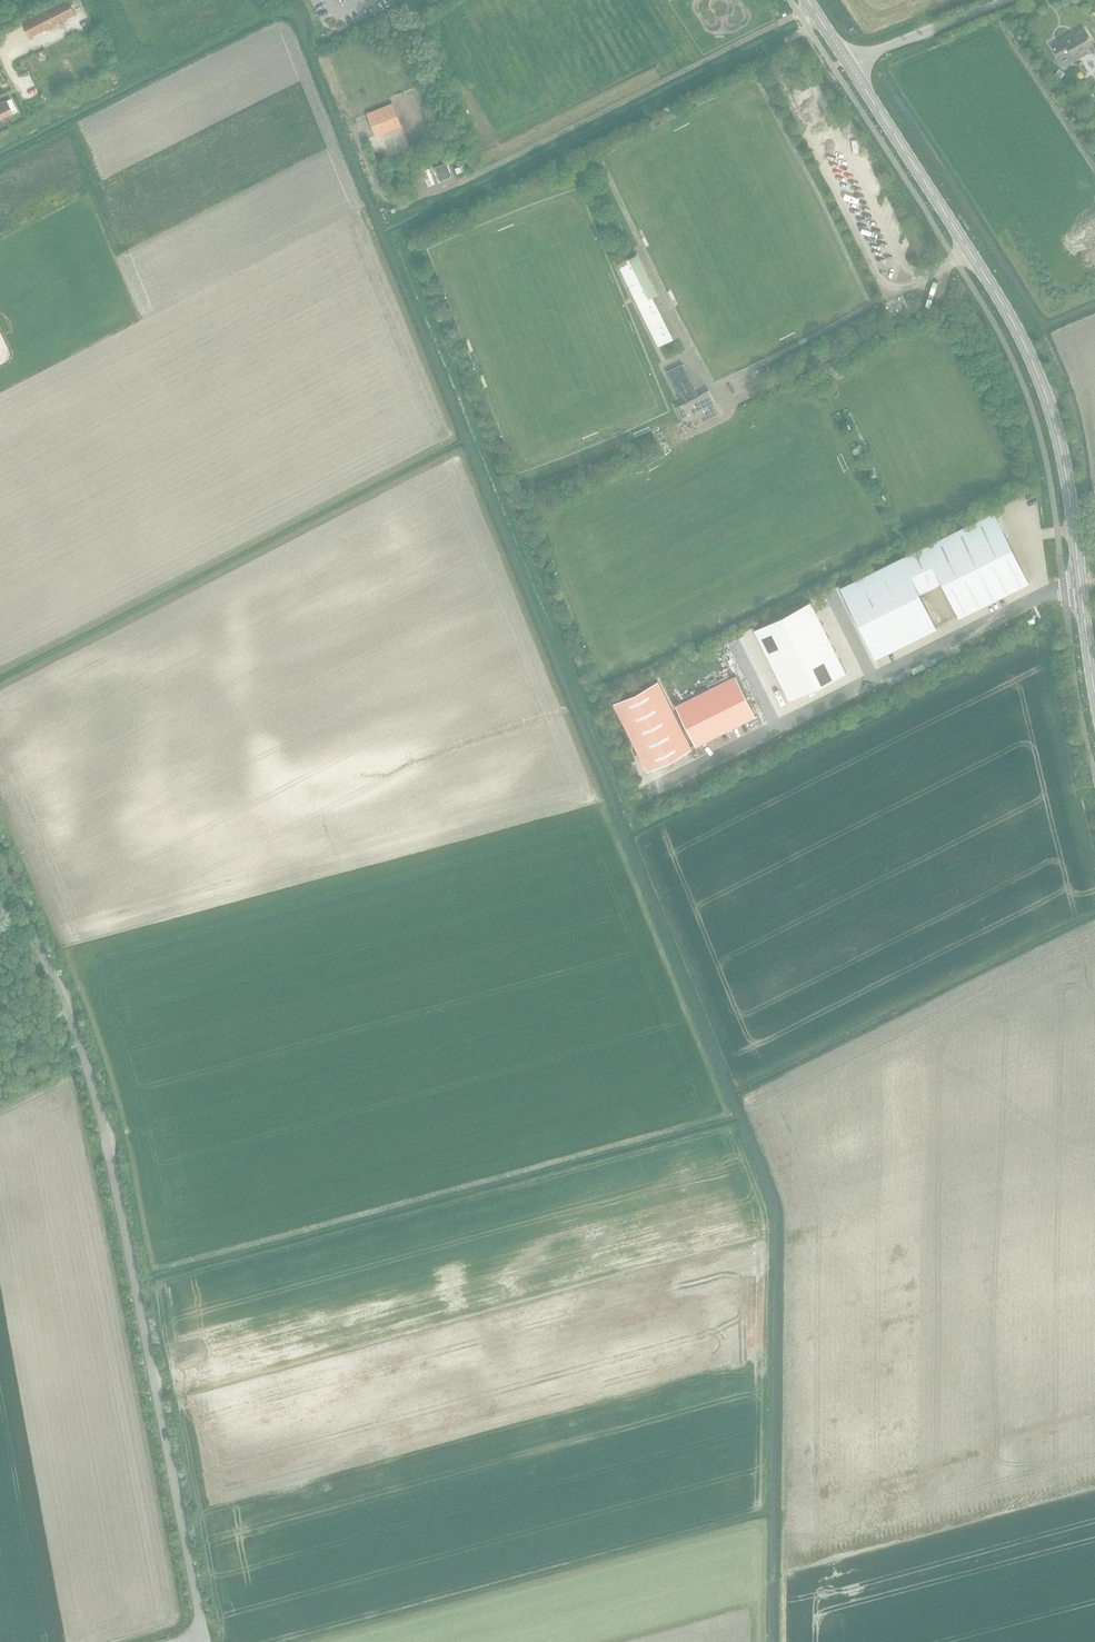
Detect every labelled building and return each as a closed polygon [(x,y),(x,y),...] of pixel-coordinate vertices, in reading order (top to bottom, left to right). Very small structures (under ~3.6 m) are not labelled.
[(31,37),(50,28),(57,25),(57,24),(76,14),(69,0),(64,0),(22,21),(31,37)] [(540,7),(544,15),(562,5),(560,0),(553,0),(540,7)] [(645,10),(640,13),(644,19),(659,9),(656,3),(650,6),(649,6),(644,9),(645,10)] [(522,6),(503,15),(508,23),(526,14),(522,6)] [(601,11),(583,21),(587,29),(605,19),(601,11)] [(556,19),(551,22),(554,28),(571,20),(568,13),(562,17),(561,16),(556,18),(556,19)] [(655,24),(649,27),(653,33),(669,23),(665,17),(660,21),(659,20),(654,23),(655,24)] [(517,29),(511,32),(515,38),(532,30),(528,23),(522,27),(522,26),(516,28),(517,29)] [(609,27),(591,37),(595,45),(613,35),(609,27)] [(1084,49),(1094,43),(1085,28),(1072,36),(1071,34),(1051,46),(1058,57),(1069,50),(1072,54),(1083,47),(1084,49)] [(565,35),(559,38),(562,44),(579,36),(576,29),(570,32),(569,32),(569,31),(564,34),(565,35)] [(616,39),(611,42),(615,48),(631,37),(627,32),(621,35),(620,34),(615,38),(616,39)] [(525,45),(520,48),(523,54),(540,46),(536,39),(530,43),(530,42),(525,44),(525,45)] [(660,43),(641,53),(646,61),(664,51),(660,43)] [(639,44),(621,55),(626,63),(644,51),(639,44)] [(573,51),(567,54),(571,60),(587,51),(584,45),(578,48),(578,47),(577,47),(572,50),(573,51)] [(533,61),(528,64),(531,70),(548,61),(544,55),(538,58),(538,57),(533,60),(533,61)] [(581,67),(575,69),(579,76),(596,67),(592,61),(586,64),(586,63),(580,66),(581,67)] [(541,77),(536,80),(539,86),(556,78),(553,72),(546,75),(546,74),(541,76),(541,77)] [(600,75),(582,85),(586,93),(604,83),(600,75)] [(563,84),(545,94),(549,102),(568,92),(563,84)] [(0,104),(0,119),(12,113),(6,101),(0,104)] [(392,101),(366,111),(375,134),(401,124),(392,101)] [(440,179),(451,175),(445,161),(434,166),(440,179)] [(994,510),(901,555),(919,592),(941,581),(958,616),(1029,581),(994,510)] [(900,555),(839,585),(875,657),(936,627),(919,592),(901,555),(900,555)] [(810,599),(753,627),(789,699),(845,670),(810,599)] [(737,673),(673,705),(693,746),(757,714),(737,673)] [(657,678),(613,700),(647,768),(691,746),(657,678)]
